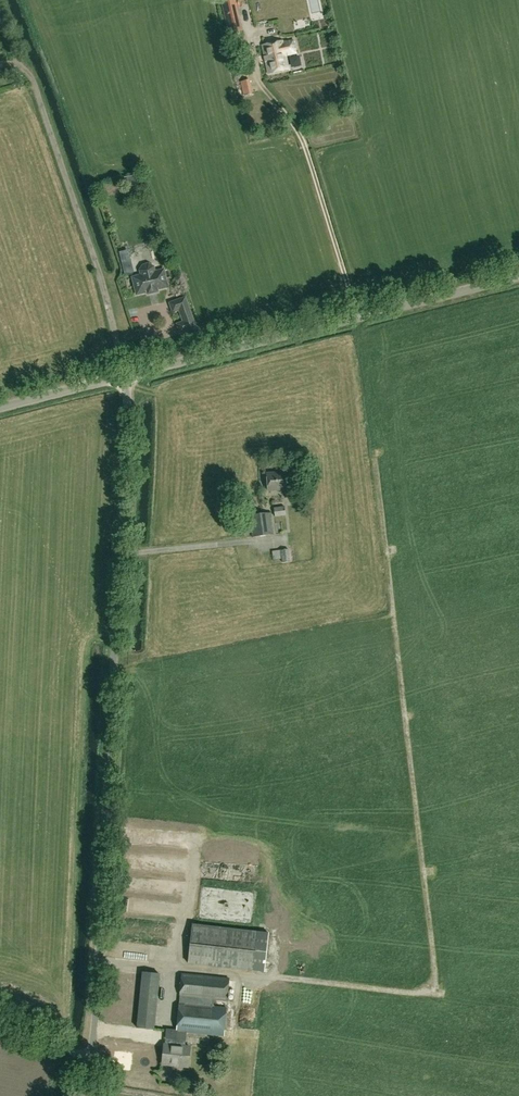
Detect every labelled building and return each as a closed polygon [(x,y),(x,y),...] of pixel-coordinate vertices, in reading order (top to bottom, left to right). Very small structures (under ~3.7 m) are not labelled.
[(239,16),(236,0),(230,0),(223,1),(230,36),(243,33),(239,16)] [(289,70),(286,56),(297,54),(294,41),(283,43),(283,41),(263,45),(269,74),(289,70)] [(144,187),(128,187),(127,203),(143,202),(144,187)] [(137,221),(142,232),(148,228),(143,218),(137,221)] [(141,275),(134,277),(137,285),(134,286),(137,296),(148,293),(148,294),(157,291),(157,290),(168,287),(165,277),(163,278),(161,270),(154,272),(153,267),(148,264),(143,266),(140,270),(141,275)] [(185,298),(170,303),(173,312),(179,310),(184,322),(177,324),(180,333),(195,328),(185,298)] [(268,491),(294,489),(293,472),(268,473),(268,491)] [(275,517),(286,516),(285,507),(274,508),(275,517)] [(250,515),(252,537),(273,535),(271,513),(250,515)] [(291,561),(290,550),(272,551),(273,560),(281,559),(282,562),(291,561)] [(119,931),(148,930),(148,920),(119,921),(119,931)] [(264,972),(268,934),(193,925),(188,963),(254,970),(264,972)] [(139,972),(134,1029),(151,1030),(156,974),(139,972)] [(183,974),(181,997),(214,1000),(228,1001),(230,979),(183,974)] [(213,1007),(214,1000),(181,997),(176,1045),(186,1046),(187,1033),(224,1036),(227,1008),(213,1007)] [(186,1046),(176,1045),(164,1044),(162,1065),(188,1067),(190,1047),(186,1046)]
